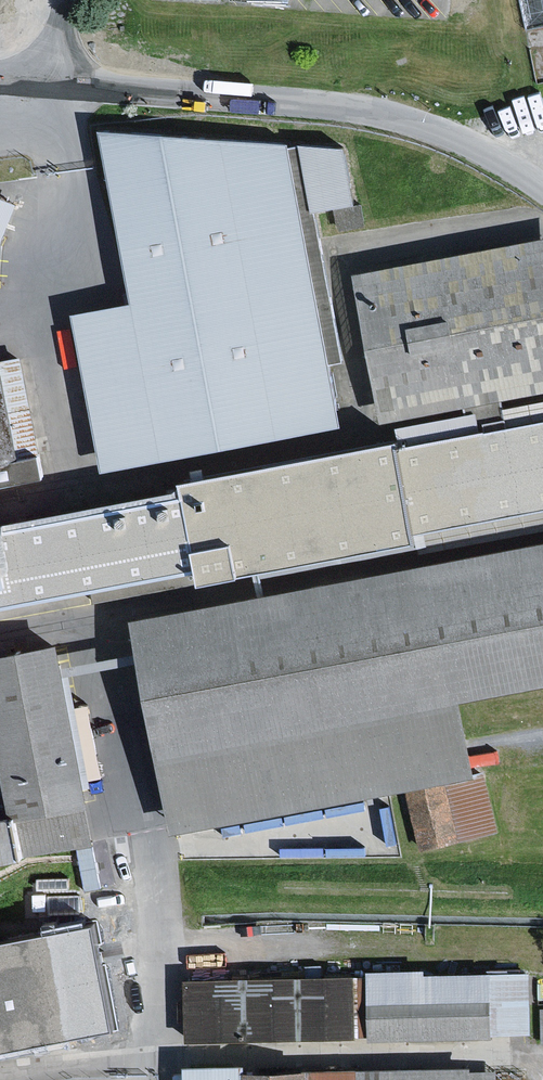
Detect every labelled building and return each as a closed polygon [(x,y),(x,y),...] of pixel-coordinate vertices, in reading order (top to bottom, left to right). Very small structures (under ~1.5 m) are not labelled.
[(134,303),(73,314),(104,475),(345,430),(333,365),(348,362),(320,213),(358,206),(347,148),(303,145),(291,150),(292,143),(101,130),(134,303)] [(5,241),(20,203),(0,195),(0,239),(5,241)] [(362,207),(336,212),(339,230),(366,225),(362,207)] [(357,272),(383,419),(542,389),(542,241),(357,272)] [(53,479),(27,353),(0,359),(0,490),(53,479)] [(0,521),(0,618),(542,511),(542,420),(0,521)] [(134,625),(173,833),(477,775),(464,703),(542,689),(542,548),(134,625)] [(0,660),(0,751),(13,819),(14,825),(89,811),(94,810),(64,648),(0,660)] [(13,819),(0,751),(0,821),(13,819)] [(488,780),(416,795),(428,854),(501,839),(488,780)] [(89,811),(14,825),(20,859),(95,846),(89,811)] [(71,878),(40,880),(40,890),(71,889),(71,878)] [(81,895),(49,896),(49,915),(81,914),(81,895)] [(0,941),(0,1048),(75,1034),(55,931),(0,941)] [(428,971),(371,972),(373,1040),(537,1036),(535,972),(428,975),(428,971)] [(357,976),(189,982),(191,1044),(359,1039),(357,976)] [(191,1066),(191,1079),(474,1079),(474,1072),(474,1067),(250,1072),(250,1065),(191,1066)] [(474,1072),(474,1079),(499,1079),(499,1072),(474,1072)]
